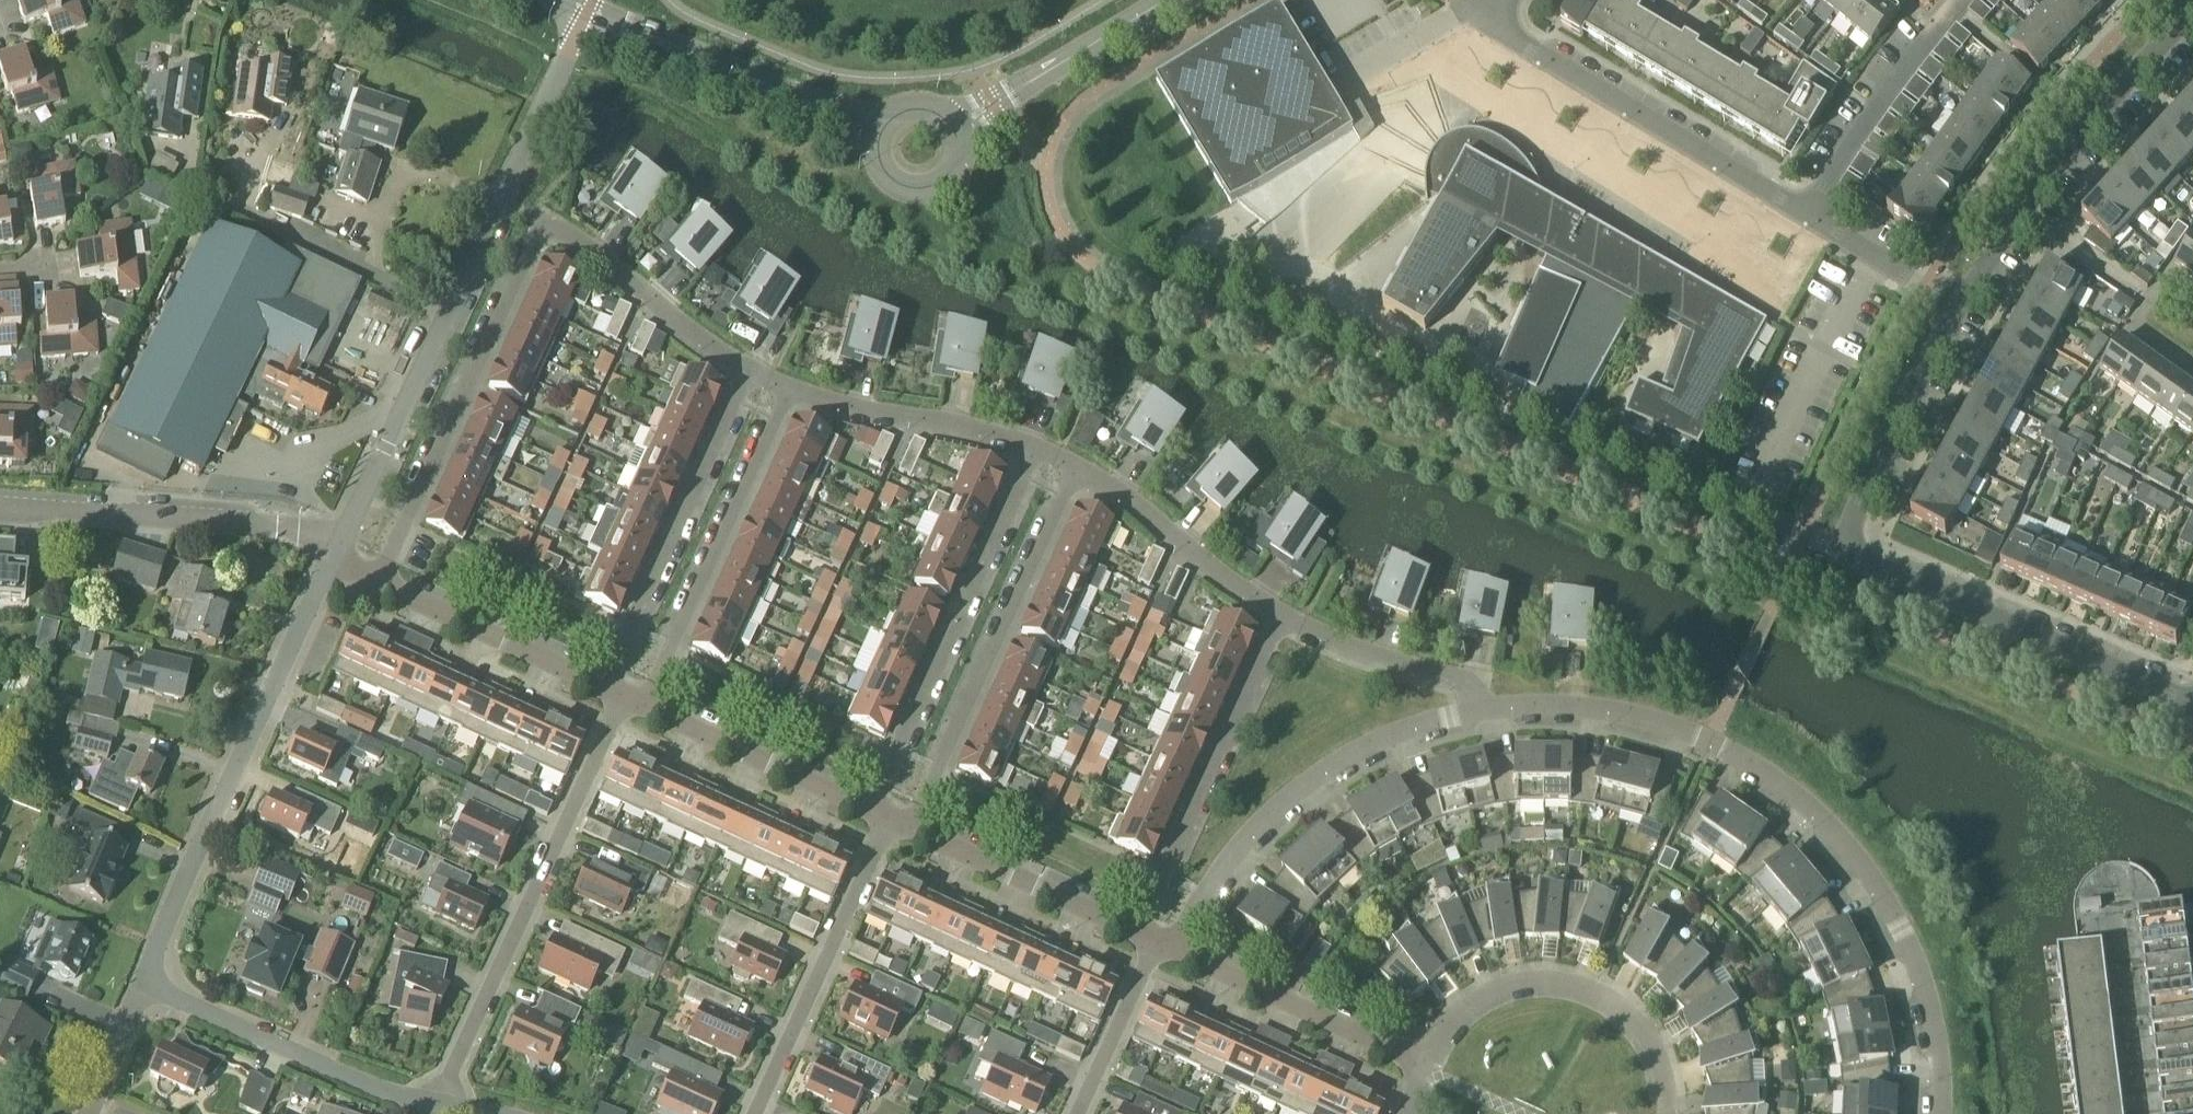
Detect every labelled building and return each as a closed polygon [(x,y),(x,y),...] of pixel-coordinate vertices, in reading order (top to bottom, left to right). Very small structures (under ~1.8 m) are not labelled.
[(84,25),(76,0),(15,0),(24,25),(46,17),(53,36),(84,25)] [(1562,25),(1583,38),(1585,34),(1785,154),(1800,130),(1809,136),(1837,89),(1801,68),(1784,96),(1794,103),(1791,108),(1756,87),(1758,82),(1743,73),(1740,77),(1697,51),(1700,47),(1685,38),(1682,42),(1639,16),(1641,12),(1626,2),(1623,7),(1612,0),(1577,0),(1562,25)] [(1676,4),(1686,11),(1694,0),(1679,0),(1676,4)] [(1819,3),(1836,17),(1850,0),(1821,0),(1819,3)] [(1836,17),(1853,32),(1878,2),(1875,0),(1850,0),(1836,17)] [(1921,17),(1954,0),(1912,0),(1921,17)] [(2043,12),(2071,39),(2087,22),(2064,0),(2054,0),(2043,12)] [(2087,22),(2104,4),(2099,0),(2064,0),(2087,22)] [(1737,10),(1749,18),(1755,10),(1742,1),(1737,10)] [(1878,2),(1853,32),(1871,47),(1896,17),(1878,2)] [(1976,2),(1967,12),(1983,25),(1991,14),(1976,2)] [(1156,82),(1230,205),(1237,202),(1256,218),(1257,218),(1266,225),(1267,226),(1354,146),(1356,145),(1361,141),(1338,103),(1280,7),(1206,51),(1156,82)] [(1755,10),(1749,18),(1762,27),(1767,19),(1755,10)] [(2043,12),(2027,29),(2055,56),(2071,39),(2043,12)] [(1752,43),(1759,33),(1749,26),(1742,36),(1752,43)] [(1956,26),(1947,37),(1962,49),(1971,39),(1956,26)] [(1773,35),(1786,45),(1791,36),(1779,27),(1773,35)] [(2055,56),(2027,29),(2010,47),(2038,74),(2055,56)] [(321,37),(323,42),(329,44),(334,42),(336,37),(333,32),(328,30),(323,32),(321,37)] [(1745,53),(1752,43),(1742,36),(1735,45),(1745,53)] [(1791,36),(1786,45),(1798,53),(1804,45),(1791,36)] [(59,102),(50,70),(31,76),(25,53),(0,60),(0,74),(7,97),(12,95),(17,114),(59,102)] [(1809,61),(1822,70),(1828,62),(1815,53),(1809,61)] [(1929,59),(1923,67),(1939,79),(1945,71),(1929,59)] [(1998,61),(1984,81),(2016,103),(2030,84),(1998,61)] [(286,107),(292,66),(263,62),(262,72),(240,69),(233,118),(268,123),(271,105),(286,107)] [(1828,62),(1822,70),(1834,79),(1840,71),(1828,62)] [(1939,79),(1923,67),(1918,74),(1933,86),(1939,79)] [(195,119),(202,73),(174,69),(172,85),(150,82),(142,135),(177,140),(180,117),(195,119)] [(1984,81),(1970,100),(2002,123),(2016,103),(1984,81)] [(365,164),(371,145),(392,152),(406,108),(358,93),(345,136),(362,142),(355,161),(346,158),(334,194),(366,205),(378,168),(365,164)] [(1900,97),(1895,105),(1911,116),(1916,108),(1900,97)] [(2178,114),(2192,128),(2192,97),(2178,114)] [(1970,100),(1956,119),(1988,142),(2002,123),(1970,100)] [(1911,116),(1895,105),(1889,112),(1905,124),(1911,116)] [(2162,132),(2191,158),(2192,155),(2192,128),(2178,114),(2162,132)] [(1956,119),(1943,138),(1974,161),(1988,142),(1956,119)] [(2162,132),(2146,149),(2175,176),(2191,158),(2162,132)] [(1388,298),(1383,308),(1425,331),(1502,236),(1547,256),(1539,273),(1494,375),(1526,389),(1520,402),(1569,429),(1573,423),(1639,302),(1659,312),(1686,326),(1662,386),(1667,388),(1664,394),(1638,384),(1625,417),(1636,421),(1636,423),(1654,431),(1655,429),(1674,436),(1673,438),(1691,446),(1692,444),(1699,446),(1715,416),(1717,417),(1727,399),(1725,398),(1746,361),(1748,362),(1767,327),(1765,326),(1767,323),(1555,206),(1554,208),(1553,212),(1541,206),(1542,203),(1542,200),(1542,197),(1541,193),(1541,190),(1540,187),(1538,184),(1537,181),(1536,179),(1534,176),(1532,173),(1535,173),(1531,158),(1523,161),(1517,156),(1512,151),(1505,146),(1502,144),(1497,141),(1491,138),(1487,136),(1484,135),(1481,134),(1477,134),(1473,133),(1470,133),(1466,133),(1463,134),(1459,134),(1454,136),(1448,139),(1443,142),(1438,146),(1434,151),(1430,156),(1427,162),(1426,168),(1424,174),(1424,180),(1425,195),(1425,199),(1427,199),(1426,195),(1441,202),(1388,298)] [(1873,135),(1867,143),(1884,154),(1889,146),(1873,135)] [(1943,138),(1929,157),(1960,180),(1974,161),(1943,138)] [(1884,154),(1867,143),(1862,151),(1879,162),(1884,154)] [(30,154),(28,146),(24,147),(10,150),(13,163),(27,160),(30,154)] [(2146,149),(2130,167),(2159,193),(2175,176),(2146,149)] [(1929,157),(1915,177),(1946,199),(1960,180),(1929,157)] [(60,201),(79,197),(74,164),(30,172),(34,192),(29,193),(36,229),(64,224),(60,201)] [(2130,167),(2114,184),(2143,211),(2159,193),(2130,167)] [(635,225),(663,184),(640,169),(634,177),(622,169),(597,206),(616,220),(620,214),(635,225)] [(1863,185),(1846,175),(1839,187),(1856,197),(1863,185)] [(1915,177),(1901,196),(1936,222),(1937,221),(1933,218),(1946,199),(1915,177)] [(2114,184),(2098,201),(2127,228),(2143,211),(2114,184)] [(275,189),(268,209),(301,220),(308,200),(275,189)] [(165,211),(178,217),(186,201),(173,195),(165,211)] [(1901,196),(1887,215),(1923,241),(1936,222),(1901,196)] [(2127,228),(2098,201),(2082,220),(2092,229),(2084,242),(2106,259),(2116,248),(2112,244),(2127,228)] [(12,246),(5,210),(0,211),(0,210),(0,248),(12,246)] [(694,275),(726,238),(705,220),(699,228),(688,218),(659,252),(676,268),(680,263),(694,275)] [(80,279),(96,277),(97,290),(118,288),(119,294),(139,291),(130,223),(97,227),(99,247),(76,250),(80,279)] [(2177,224),(2169,235),(2180,242),(2188,232),(2177,224)] [(231,406),(237,394),(252,401),(260,383),(286,396),(296,375),(295,375),(300,365),(302,366),(327,315),(307,306),(317,285),(364,308),(371,293),(302,259),(297,269),(210,226),(111,430),(177,462),(198,473),(231,406)] [(2180,242),(2169,235),(2161,245),(2172,253),(2180,242)] [(2192,280),(2192,240),(2174,267),(2192,280)] [(624,253),(632,259),(637,252),(641,248),(632,241),(624,253)] [(546,262),(535,287),(572,303),(572,304),(583,309),(592,289),(591,285),(559,270),(560,269),(546,262)] [(2048,267),(2036,288),(2070,307),(2081,288),(2085,291),(2092,277),(2070,262),(2060,274),(2048,267)] [(2130,277),(2147,289),(2152,282),(2136,269),(2130,277)] [(768,326),(794,285),(770,270),(765,279),(753,271),(729,309),(749,322),(752,316),(768,326)] [(16,291),(15,279),(0,280),(0,292),(16,291)] [(535,287),(526,307),(563,324),(563,323),(558,321),(567,302),(572,304),(572,303),(535,287)] [(2036,288),(2025,309),(2059,327),(2070,307),(2036,288)] [(20,328),(17,291),(0,292),(0,350),(16,348),(15,329),(20,328)] [(2129,314),(2134,306),(2118,295),(2112,303),(2129,314)] [(36,302),(41,359),(97,355),(95,322),(75,323),(74,300),(36,302)] [(130,310),(105,301),(99,317),(124,326),(130,310)] [(618,305),(609,301),(603,313),(613,317),(618,305)] [(620,334),(631,310),(619,304),(618,305),(613,317),(608,328),(620,334)] [(526,307),(517,327),(553,344),(563,324),(526,307)] [(2025,309),(2014,329),(2048,348),(2059,327),(2025,309)] [(880,366),(892,319),(865,312),(863,322),(849,318),(838,361),(861,367),(862,361),(880,366)] [(777,314),(765,332),(776,339),(787,321),(777,314)] [(729,326),(720,320),(716,325),(725,331),(729,326)] [(643,325),(630,353),(641,359),(655,330),(643,325)] [(517,327),(507,347),(544,364),(553,344),(517,327)] [(615,343),(620,334),(608,328),(603,337),(615,343)] [(972,381),(980,332),(953,328),(951,338),(937,335),(929,380),(953,384),(954,377),(972,381)] [(1501,348),(1501,328),(1463,328),(1463,349),(1501,348)] [(2014,329),(2002,350),(2036,369),(2048,348),(2014,329)] [(2098,335),(2090,345),(2101,353),(2109,342),(2098,335)] [(2100,371),(2119,384),(2141,353),(2122,339),(2100,371)] [(2101,353),(2090,345),(2082,356),(2093,364),(2101,353)] [(507,347),(498,368),(535,384),(544,364),(507,347)] [(1053,405),(1069,358),(1042,349),(1039,359),(1026,355),(1011,397),(1034,405),(1036,399),(1053,405)] [(2002,350),(1990,372),(2025,391),(2036,369),(2002,350)] [(2141,353),(2119,384),(2137,397),(2160,366),(2141,353)] [(601,354),(597,363),(609,369),(614,359),(601,354)] [(631,372),(637,361),(624,355),(618,367),(631,372)] [(609,369),(597,363),(593,373),(605,378),(609,369)] [(32,366),(13,366),(13,384),(32,384),(32,366)] [(2160,366),(2137,397),(2155,410),(2178,379),(2160,366)] [(535,384),(498,368),(488,389),(525,406),(535,384)] [(679,368),(669,391),(710,410),(721,386),(708,379),(707,381),(679,368)] [(1990,372),(1979,392),(2013,411),(2025,391),(1990,372)] [(2071,374),(2064,385),(2075,392),(2082,381),(2071,374)] [(296,375),(286,396),(282,404),(300,413),(302,410),(319,418),(331,393),(296,375)] [(613,377),(608,387),(621,393),(622,391),(634,396),(638,388),(613,377)] [(2155,410),(2173,423),(2192,396),(2192,389),(2178,379),(2155,410)] [(2075,392),(2064,385),(2057,396),(2068,403),(2075,392)] [(621,393),(608,387),(604,396),(617,402),(621,393)] [(576,391),(571,400),(591,410),(596,401),(576,391)] [(673,393),(664,413),(701,430),(710,410),(669,391),(668,391),(673,393)] [(1979,392),(1968,413),(2002,432),(2013,411),(1979,392)] [(2173,423),(2191,436),(2192,434),(2192,396),(2173,423)] [(1064,416),(1068,402),(1058,398),(1053,413),(1064,416)] [(587,419),(591,410),(571,400),(567,410),(587,419)] [(482,402),(473,423),(509,440),(519,419),(482,402)] [(1153,459),(1179,418),(1155,403),(1150,411),(1138,404),(1114,442),(1134,455),(1137,449),(1153,459)] [(56,433),(70,440),(83,414),(68,407),(62,421),(56,433)] [(11,466),(26,467),(27,443),(31,443),(32,410),(0,409),(0,466),(11,466)] [(664,413),(655,433),(691,450),(701,430),(664,413)] [(1968,413),(1956,434),(1991,452),(2002,432),(1968,413)] [(595,417),(590,427),(602,432),(607,423),(595,417)] [(2052,418),(2045,428),(2056,435),(2063,426),(2052,418)] [(797,420),(786,444),(827,463),(837,441),(809,428),(810,426),(797,420)] [(473,423),(463,443),(500,460),(509,440),(473,423)] [(598,442),(602,432),(590,427),(586,436),(598,442)] [(2056,435),(2045,428),(2040,441),(2052,446),(2056,435)] [(2066,439),(2078,445),(2083,435),(2071,429),(2066,439)] [(650,432),(642,451),(641,452),(682,470),(691,450),(655,433),(654,434),(650,432)] [(1086,452),(1092,439),(1080,432),(1074,445),(1086,452)] [(1956,434),(1945,455),(1979,473),(1991,452),(1956,434)] [(880,470),(893,441),(881,435),(868,464),(880,470)] [(2071,457),(2078,445),(2066,439),(2058,435),(2051,450),(2059,453),(2055,462),(2060,464),(2070,469),(2075,459),(2071,457)] [(2094,442),(2083,435),(2078,445),(2089,451),(2094,442)] [(914,469),(925,445),(913,440),(902,464),(914,469)] [(463,443),(454,464),(490,480),(500,460),(463,443)] [(786,444),(776,464),(813,481),(822,462),(827,464),(827,463),(786,444)] [(2078,445),(2071,457),(2075,459),(2083,463),(2089,451),(2078,445)] [(636,473),(636,474),(673,491),(682,470),(641,452),(642,451),(636,448),(627,469),(636,473)] [(2107,458),(2118,464),(2124,455),(2112,448),(2107,458)] [(557,450),(553,459),(565,465),(569,456),(557,450)] [(1945,455),(1934,476),(1968,494),(1979,473),(1945,455)] [(2124,455),(2118,464),(2130,471),(2135,461),(2124,455)] [(2025,456),(2020,469),(2032,474),(2037,462),(2025,456)] [(576,458),(572,468),(584,474),(588,464),(576,458)] [(966,458),(956,480),(992,497),(1003,473),(990,467),(989,468),(966,458)] [(1219,514),(1251,478),(1230,459),(1224,467),(1213,458),(1183,492),(1201,507),(1205,502),(1219,514)] [(561,474),(565,465),(553,459),(549,468),(561,474)] [(454,464),(445,484),(481,501),(490,480),(454,464)] [(776,464),(767,485),(803,502),(804,501),(799,498),(808,480),(812,482),(813,481),(776,464)] [(914,469),(902,464),(898,473),(909,478),(914,469)] [(2070,469),(2060,464),(2055,476),(2065,481),(2070,469)] [(584,474),(572,468),(567,477),(579,483),(584,474)] [(2103,480),(2115,486),(2121,475),(2110,468),(2103,480)] [(2032,474),(2020,469),(2014,481),(2026,486),(2032,474)] [(2146,480),(2158,486),(2163,476),(2152,470),(2146,480)] [(636,474),(627,494),(663,511),(673,491),(636,474)] [(1986,495),(1992,479),(1980,475),(1975,491),(1986,495)] [(2121,475),(2115,486),(2127,493),(2133,481),(2121,475)] [(1934,476),(1922,496),(1957,515),(1968,494),(1934,476)] [(2163,476),(2158,486),(2170,492),(2175,482),(2163,476)] [(952,502),(947,500),(983,517),(992,497),(956,480),(955,481),(960,483),(952,502)] [(445,484),(435,504),(472,521),(481,501),(445,484)] [(767,485),(758,505),(794,522),(803,502),(767,485)] [(886,485),(882,494),(895,499),(898,491),(886,485)] [(538,491),(535,500),(547,505),(551,496),(538,491)] [(861,491),(857,501),(869,507),(873,497),(861,491)] [(2145,503),(2157,509),(2163,497),(2151,491),(2145,503)] [(621,492),(613,511),(612,512),(654,531),(663,511),(627,494),(627,495),(621,492)] [(890,509),(895,499),(882,494),(877,504),(890,509)] [(937,520),(937,521),(974,538),(983,517),(947,500),(937,495),(927,515),(937,520)] [(1957,515),(1922,496),(1911,518),(1945,536),(1957,515)] [(2163,497),(2157,509),(2168,515),(2175,504),(2163,497)] [(557,499),(553,508),(565,514),(570,504),(557,499)] [(547,505),(535,500),(531,509),(543,514),(547,505)] [(2006,500),(2001,512),(2013,517),(2018,505),(2006,500)] [(864,516),(869,507),(857,501),(852,510),(864,516)] [(472,521),(435,504),(424,528),(438,534),(439,533),(461,543),(472,521)] [(758,505),(748,525),(780,540),(789,520),(794,523),(794,522),(758,505)] [(2033,507),(2025,523),(2042,531),(2045,525),(2069,536),(2074,527),(2033,507)] [(561,523),(565,514),(553,508),(548,517),(561,523)] [(606,508),(596,529),(645,551),(654,531),(612,512),(613,511),(606,508)] [(1079,508),(1068,532),(1109,551),(1120,529),(1092,516),(1093,514),(1079,508)] [(1244,542),(1253,548),(1303,581),(1325,549),(1310,539),(1319,525),(1295,510),(1290,518),(1278,511),(1269,524),(1260,518),(1244,542)] [(2013,517),(2001,512),(1995,524),(2008,530),(2013,517)] [(937,521),(928,541),(964,558),(974,538),(937,521)] [(748,525),(739,546),(775,562),(771,559),(780,540),(748,525)] [(867,526),(863,535),(876,541),(880,531),(867,526)] [(645,551),(596,529),(588,548),(600,553),(599,555),(635,572),(645,551)] [(2000,571),(2023,581),(2040,540),(2017,530),(2000,571)] [(520,531),(516,541),(528,547),(533,537),(520,531)] [(842,532),(838,541),(850,547),(855,538),(842,532)] [(1068,532),(1059,553),(1095,569),(1095,568),(1091,566),(1099,548),(1109,552),(1109,551),(1068,532)] [(872,550),(876,541),(863,535),(859,544),(872,550)] [(538,539),(533,549),(546,555),(551,545),(538,539)] [(2040,540),(2023,581),(2045,590),(2060,554),(2039,545),(2041,541),(2040,540)] [(516,541),(511,552),(523,557),(528,547),(516,541)] [(838,541),(829,561),(841,567),(850,547),(838,541)] [(928,541),(918,561),(955,578),(964,558),(928,541)] [(166,556),(121,543),(110,580),(155,593),(166,556)] [(739,546),(729,566),(766,583),(775,562),(739,546)] [(24,602),(27,570),(12,569),(14,548),(0,547),(0,600),(24,602)] [(529,559),(541,565),(546,555),(533,549),(529,559)] [(1152,579),(1163,555),(1152,550),(1141,574),(1152,579)] [(1995,559),(1978,551),(1975,560),(1992,568),(1995,559)] [(1059,553),(1049,573),(1086,589),(1095,569),(1059,553)] [(2081,564),(2066,600),(2088,609),(2106,568),(2104,568),(2107,561),(2087,553),(2083,564),(2081,564)] [(1246,554),(1239,565),(1252,573),(1259,562),(1246,554)] [(2060,554),(2045,590),(2066,600),(2081,564),(2060,554)] [(585,572),(585,573),(626,592),(635,572),(599,555),(590,574),(585,572)] [(895,584),(913,581),(909,559),(891,562),(895,584)] [(955,578),(918,561),(918,562),(923,564),(913,585),(945,599),(955,578)] [(1408,619),(1426,574),(1399,564),(1396,573),(1383,568),(1367,610),(1389,619),(1391,613),(1408,619)] [(729,566),(720,586),(756,603),(757,602),(752,600),(761,581),(765,583),(766,583),(729,566)] [(2106,568),(2088,609),(2110,618),(2127,578),(2106,568)] [(215,646),(215,645),(223,648),(228,630),(220,628),(225,612),(205,606),(208,594),(216,593),(220,581),(182,570),(173,600),(192,605),(183,637),(215,646)] [(1174,605),(1188,576),(1176,570),(1163,599),(1174,605)] [(626,592),(585,573),(574,595),(602,608),(601,610),(615,616),(626,592)] [(824,573),(819,582),(832,588),(836,578),(824,573)] [(1049,573),(1040,592),(1077,609),(1087,613),(1096,593),(1086,589),(1049,573)] [(1152,579),(1141,574),(1136,583),(1148,588),(1152,579)] [(2127,578),(2110,618),(2131,628),(2149,587),(2127,578)] [(842,581),(838,590),(850,596),(854,587),(842,581)] [(819,582),(815,591),(827,597),(832,588),(819,582)] [(720,586),(711,606),(747,623),(756,603),(720,586)] [(1495,639),(1504,591),(1477,586),(1475,596),(1461,593),(1452,637),(1475,642),(1477,636),(1495,639)] [(2149,587),(2131,628),(2153,637),(2171,596),(2149,587)] [(846,605),(850,596),(838,590),(834,599),(846,605)] [(1040,592),(1031,613),(1067,630),(1077,609),(1040,592)] [(1119,603),(1130,608),(1142,615),(1146,606),(1123,595),(1119,603)] [(2153,637),(2175,647),(2181,633),(2192,637),(2192,606),(2171,596),(2153,637)] [(1586,647),(1590,599),(1562,597),(1561,607),(1547,606),(1544,651),(1568,653),(1568,646),(1586,647)] [(893,616),(893,617),(930,633),(939,612),(908,598),(898,618),(893,616)] [(810,602),(801,622),(813,628),(823,608),(810,602)] [(711,606),(702,627),(738,643),(747,623),(711,606)] [(1138,624),(1142,615),(1130,608),(1126,618),(1138,624)] [(828,610),(823,621),(819,631),(831,636),(836,627),(840,616),(828,610)] [(1067,630),(1031,613),(1021,634),(1057,651),(1067,630)] [(1212,614),(1201,636),(1243,655),(1254,631),(1240,625),(1239,626),(1212,614)] [(893,617),(884,637),(920,654),(930,633),(893,617)] [(43,619),(40,629),(56,634),(59,624),(43,619)] [(809,638),(813,628),(801,622),(796,632),(809,638)] [(1145,623),(1141,632),(1154,638),(1158,629),(1145,623)] [(738,643),(702,627),(690,651),(704,657),(705,655),(728,666),(738,643)] [(71,653),(89,658),(95,635),(71,629),(69,637),(74,638),(71,653)] [(333,673),(357,684),(379,636),(366,630),(362,639),(351,634),(333,673)] [(831,636),(819,631),(814,640),(827,646),(831,636)] [(1149,647),(1154,638),(1141,632),(1137,641),(1149,647)] [(379,636),(357,684),(387,698),(405,659),(389,652),(393,642),(379,636)] [(1197,658),(1233,675),(1243,655),(1201,636),(1193,655),(1197,658)] [(884,637),(874,657),(911,674),(920,654),(884,637)] [(1513,639),(1504,638),(1503,646),(1511,648),(1513,639)] [(1116,640),(1111,649),(1124,655),(1128,646),(1116,640)] [(776,660),(782,663),(794,669),(804,647),(792,642),(786,653),(780,651),(776,660)] [(1015,647),(1005,668),(1042,685),(1051,664),(1015,647)] [(1107,659),(1119,664),(1124,655),(1111,649),(1107,659)] [(146,655),(143,669),(127,665),(127,664),(95,656),(85,698),(117,706),(122,682),(138,686),(137,690),(181,700),(189,665),(146,655)] [(874,657),(865,677),(902,694),(911,674),(874,657)] [(405,659),(387,698),(418,712),(440,664),(427,658),(422,667),(405,659)] [(1197,658),(1188,679),(1224,696),(1233,675),(1197,658)] [(800,672),(812,678),(817,668),(805,662),(800,672)] [(790,679),(794,669),(782,663),(777,673),(790,679)] [(1139,669),(1127,663),(1122,673),(1135,678),(1139,669)] [(440,664),(418,712),(448,726),(466,687),(449,680),(454,670),(440,664)] [(1005,668),(996,689),(1032,705),(1042,685),(1005,668)] [(800,672),(796,682),(808,688),(812,678),(800,672)] [(1130,688),(1135,678),(1122,673),(1118,682),(1130,688)] [(865,677),(856,698),(892,715),(902,694),(865,677)] [(1179,698),(1178,699),(1215,716),(1224,696),(1188,679),(1187,680),(1182,677),(1173,696),(1179,698)] [(466,687),(448,726),(479,740),(501,692),(488,686),(483,695),(466,687)] [(996,689),(987,709),(1023,726),(1032,705),(996,689)] [(501,692),(479,740),(509,754),(527,715),(510,708),(515,698),(501,692)] [(1078,701),(1086,705),(1098,710),(1102,701),(1082,692),(1078,701)] [(892,715),(856,698),(846,720),(868,731),(868,732),(881,739),(892,715)] [(340,722),(345,710),(321,699),(315,711),(340,722)] [(1178,699),(1169,719),(1205,736),(1215,716),(1178,699)] [(1108,704),(1104,713),(1117,719),(1121,710),(1108,704)] [(1098,710),(1086,705),(1081,714),(1094,720),(1098,710)] [(1028,724),(1039,731),(1049,714),(1038,707),(1028,724)] [(987,709),(977,729),(1014,746),(1014,745),(1009,743),(1018,724),(1023,726),(987,709)] [(1117,719),(1104,713),(1100,722),(1112,728),(1117,719)] [(527,715),(509,754),(539,768),(562,720),(548,714),(544,723),(527,715)] [(1169,719),(1159,740),(1196,757),(1205,736),(1169,719)] [(562,720),(539,768),(564,780),(581,741),(571,736),(575,726),(562,720)] [(375,727),(371,736),(373,737),(380,740),(384,732),(375,727)] [(72,750),(107,759),(112,738),(78,729),(72,750)] [(977,729),(968,750),(1004,766),(1014,746),(977,729)] [(319,733),(314,743),(299,736),(287,762),(319,777),(318,781),(336,789),(337,785),(347,763),(338,759),(344,745),(334,740),(319,733)] [(1071,736),(1067,745),(1080,751),(1084,742),(1071,736)] [(382,748),(359,737),(353,751),(376,761),(382,748)] [(1159,740),(1150,760),(1187,777),(1196,757),(1159,740)] [(1090,744),(1085,753),(1098,759),(1102,750),(1090,744)] [(1075,761),(1080,751),(1067,745),(1063,755),(1075,761)] [(1004,766),(968,750),(957,774),(970,780),(971,778),(994,789),(1004,766)] [(599,796),(623,807),(646,759),(632,752),(628,762),(617,757),(599,796)] [(1517,758),(1500,759),(1506,807),(1519,806),(1519,804),(1544,804),(1544,753),(1517,752),(1517,758)] [(120,753),(114,767),(104,763),(88,797),(127,815),(138,791),(148,796),(162,765),(138,754),(135,760),(120,753)] [(1094,768),(1098,759),(1085,753),(1081,762),(1094,768)] [(1544,753),(1544,804),(1568,804),(1568,806),(1581,808),(1588,759),(1571,758),(1571,753),(1544,753)] [(417,764),(429,769),(433,760),(421,754),(417,764)] [(1482,757),(1456,763),(1468,814),(1492,808),(1492,809),(1506,807),(1500,759),(1483,762),(1482,757)] [(1588,759),(1581,808),(1595,809),(1595,808),(1619,814),(1632,764),(1606,757),(1605,762),(1601,761),(1588,759)] [(433,760),(429,769),(440,774),(445,765),(433,759),(433,760)] [(646,759),(623,807),(654,821),(672,782),(655,774),(659,765),(646,759)] [(1150,760),(1141,780),(1177,797),(1187,777),(1150,760)] [(1427,776),(1415,781),(1433,826),(1445,821),(1445,820),(1468,814),(1456,763),(1429,770),(1431,775),(1427,776)] [(1632,764),(1619,814),(1643,821),(1642,822),(1656,827),(1674,782),(1661,777),(1657,776),(1658,771),(1632,764)] [(459,783),(461,778),(464,772),(449,765),(444,776),(459,783)] [(478,786),(491,792),(497,780),(498,776),(486,770),(478,786)] [(1053,777),(1048,787),(1061,792),(1065,782),(1053,777)] [(522,806),(528,794),(498,780),(492,792),(522,806)] [(672,782),(654,821),(684,835),(707,787),(693,780),(689,790),(672,782)] [(1141,780),(1131,800),(1168,817),(1177,797),(1141,780)] [(1397,783),(1373,796),(1398,842),(1419,830),(1420,831),(1433,826),(1415,781),(1399,788),(1397,783)] [(1071,785),(1066,795),(1079,801),(1083,791),(1071,785)] [(520,830),(507,825),(485,814),(492,799),(466,787),(456,808),(467,813),(452,844),(469,852),(467,857),(496,870),(508,842),(513,845),(520,830)] [(707,787),(684,835),(715,849),(733,810),(716,802),(720,793),(707,787)] [(1061,792),(1048,787),(1044,797),(1056,802),(1061,792)] [(329,837),(340,812),(295,791),(288,805),(272,797),(269,804),(265,802),(259,816),(262,817),(260,824),(298,841),(305,826),(329,837)] [(1074,810),(1079,801),(1066,795),(1062,805),(1074,810)] [(1693,844),(1714,858),(1743,815),(1721,800),(1718,804),(1702,795),(1680,838),(1693,845),(1693,844)] [(1352,814),(1338,824),(1366,863),(1377,855),(1377,854),(1398,842),(1373,796),(1349,809),(1352,814)] [(51,818),(64,823),(73,803),(60,798),(51,818)] [(546,817),(552,806),(540,800),(534,812),(546,817)] [(1118,818),(1117,818),(1159,837),(1168,817),(1131,800),(1123,820),(1118,818)] [(733,810),(715,849),(745,863),(767,815),(754,808),(750,818),(733,810)] [(107,824),(77,812),(70,828),(92,837),(69,892),(101,906),(103,902),(107,903),(116,882),(112,880),(125,849),(101,838),(107,824)] [(767,815),(745,863),(776,877),(793,838),(777,830),(781,821),(767,815)] [(1743,815),(1714,858),(1734,872),(1733,873),(1743,882),(1775,846),(1763,835),(1766,831),(1743,815)] [(1159,837),(1117,818),(1107,841),(1135,854),(1134,855),(1147,861),(1159,837)] [(611,833),(587,822),(582,834),(606,845),(611,833)] [(1321,830),(1301,849),(1337,887),(1355,870),(1355,871),(1366,863),(1338,824),(1327,831),(1324,834),(1321,830)] [(1511,831),(1511,844),(1519,843),(1521,843),(1521,831),(1511,831)] [(793,838),(776,877),(806,891),(828,843),(815,836),(810,846),(793,838)] [(622,837),(616,850),(637,859),(642,847),(622,837)] [(1511,851),(1511,849),(1511,844),(1510,837),(1500,839),(1503,852),(1511,851)] [(386,856),(416,869),(423,854),(393,841),(386,856)] [(828,843),(806,891),(830,902),(848,863),(837,858),(842,849),(828,843)] [(1775,846),(1743,882),(1753,891),(1754,890),(1770,909),(1809,875),(1792,854),(1788,857),(1775,846)] [(1285,871),(1274,884),(1312,915),(1320,904),(1319,903),(1337,887),(1301,849),(1281,868),(1285,871)] [(1425,852),(1414,858),(1421,872),(1433,866),(1425,852)] [(1553,865),(1566,867),(1568,854),(1555,852),(1553,865)] [(1581,855),(1568,854),(1567,867),(1575,868),(1580,863),(1581,855)] [(662,855),(656,868),(665,872),(671,859),(662,855)] [(302,874),(263,859),(250,890),(254,891),(255,889),(281,899),(280,901),(290,905),(302,874)] [(643,893),(651,876),(625,864),(619,877),(589,863),(574,896),(619,916),(629,894),(634,896),(643,893)] [(442,900),(435,915),(473,932),(487,902),(465,892),(470,880),(439,865),(426,892),(442,900)] [(1467,877),(1468,871),(1463,867),(1457,869),(1457,876),(1462,879),(1467,877)] [(1438,891),(1450,886),(1443,871),(1432,876),(1438,891)] [(685,872),(680,883),(692,889),(697,878),(685,872)] [(866,919),(890,930),(912,881),(899,875),(894,885),(884,880),(866,919)] [(1809,875),(1770,909),(1786,927),(1785,928),(1792,939),(1833,912),(1823,899),(1827,895),(1809,875)] [(1400,880),(1388,885),(1396,902),(1407,897),(1400,880)] [(1512,898),(1511,898),(1517,937),(1518,937),(1559,941),(1560,936),(1559,935),(1563,896),(1564,896),(1565,880),(1564,880),(1548,883),(1547,892),(1512,898)] [(912,881),(890,930),(920,944),(938,905),(921,897),(926,888),(912,881)] [(1494,898),(1462,911),(1462,912),(1477,948),(1478,948),(1519,942),(1518,937),(1517,937),(1511,898),(1512,898),(1510,882),(1508,882),(1493,888),(1494,898)] [(1312,915),(1274,884),(1266,894),(1264,897),(1259,895),(1241,923),(1270,941),(1273,936),(1288,946),(1302,924),(1303,925),(1312,915)] [(349,889),(344,902),(341,910),(364,919),(373,899),(349,889)] [(738,905),(740,899),(739,894),(733,891),(729,900),(738,905)] [(1559,935),(1560,936),(1599,950),(1620,893),(1618,892),(1602,891),(1598,900),(1564,896),(1563,896),(1559,935)] [(1418,937),(1417,938),(1441,969),(1480,953),(1478,948),(1477,948),(1462,912),(1462,911),(1456,897),(1455,897),(1442,907),(1445,916),(1418,937)] [(1373,905),(1366,898),(1356,907),(1363,914),(1373,905)] [(711,915),(715,906),(703,901),(699,909),(711,915)] [(1379,908),(1383,913),(1390,914),(1395,910),(1388,901),(1379,908)] [(775,907),(764,902),(758,915),(769,920),(775,907)] [(938,905),(920,944),(951,958),(973,909),(959,903),(955,913),(938,905)] [(2079,905),(2080,913),(2101,910),(2100,903),(2079,905)] [(1356,907),(1346,916),(1353,924),(1363,915),(1356,907)] [(2137,908),(2141,941),(2185,935),(2182,909),(2151,912),(2150,907),(2137,908)] [(1623,961),(1660,982),(1688,953),(1687,953),(1662,929),(1667,920),(1655,909),(1653,908),(1623,961)] [(973,909),(951,958),(981,972),(999,933),(982,925),(986,915),(973,909)] [(1833,912),(1792,939),(1800,951),(1801,950),(1812,972),(1858,949),(1846,925),(1842,927),(1840,923),(1833,912)] [(771,986),(784,958),(755,945),(762,930),(730,915),(717,941),(739,951),(731,968),(734,969),(732,974),(733,979),(743,983),(748,981),(750,976),(771,986)] [(818,927),(794,916),(789,928),(813,939),(818,927)] [(33,961),(74,979),(90,941),(49,924),(33,961)] [(1418,937),(1408,924),(1407,925),(1396,938),(1402,946),(1379,974),(1410,999),(1444,973),(1441,969),(1417,938),(1418,937)] [(397,931),(393,941),(414,950),(418,940),(397,931)] [(615,975),(625,953),(577,931),(569,946),(554,939),(539,971),(587,993),(599,967),(615,975)] [(999,933),(981,972),(1011,986),(1034,937),(1020,931),(1016,941),(999,933)] [(352,946),(321,933),(304,973),(335,986),(352,946)] [(273,1002),(296,948),(260,934),(254,950),(250,949),(241,970),(245,971),(238,987),(242,988),(240,992),(257,999),(258,995),(273,1002)] [(2141,941),(2144,967),(2188,962),(2185,935),(2141,941)] [(643,949),(662,958),(668,945),(649,936),(643,949)] [(1034,937),(1011,986),(1042,1000),(1060,961),(1043,953),(1047,944),(1034,937)] [(1858,949),(1812,972),(1822,994),(1821,994),(1825,1007),(1872,991),(1866,976),(1870,973),(1889,965),(1877,940),(1858,949)] [(2057,951),(2060,974),(2104,969),(2101,940),(2087,941),(2088,947),(2057,951)] [(1660,982),(1656,985),(1686,1014),(1687,1015),(1720,994),(1720,993),(1701,964),(1708,957),(1699,942),(1698,941),(1687,953),(1688,953),(1660,982)] [(878,955),(854,944),(849,955),(873,966),(878,955)] [(404,1027),(427,1032),(433,1004),(438,1007),(447,988),(427,979),(430,962),(402,956),(400,968),(410,973),(404,990),(395,988),(390,1009),(402,1011),(399,1025),(404,1027)] [(1311,956),(1304,968),(1317,974),(1323,963),(1311,956)] [(0,970),(0,987),(26,999),(38,973),(5,958),(0,970)] [(652,977),(659,962),(652,958),(644,974),(652,977)] [(1060,961),(1042,1000),(1072,1014),(1095,965),(1081,959),(1077,969),(1060,961)] [(892,962),(887,974),(902,980),(907,969),(892,962)] [(2144,967),(2147,994),(2192,989),(2188,962),(2144,967)] [(658,978),(664,980),(674,977),(677,970),(664,964),(658,978)] [(1095,965),(1072,1014),(1096,1025),(1114,986),(1104,981),(1108,971),(1095,965)] [(2104,969),(2060,974),(2063,1001),(2108,996),(2104,969)] [(1760,970),(1747,977),(1753,989),(1766,983),(1760,970)] [(1764,978),(1770,990),(1782,984),(1776,972),(1764,978)] [(876,974),(867,993),(854,987),(851,995),(848,993),(840,1011),(843,1013),(839,1020),(886,1041),(901,1009),(910,1013),(914,1012),(921,995),(876,974)] [(351,977),(344,993),(357,998),(364,982),(351,977)] [(927,979),(922,989),(934,995),(938,984),(927,979)] [(719,994),(691,982),(683,999),(703,1009),(689,1039),(736,1061),(751,1029),(711,1011),(719,994)] [(1682,1017),(1704,1052),(1704,1053),(1742,1041),(1741,1040),(1731,1007),(1739,1002),(1734,986),(1720,993),(1720,994),(1687,1015),(1686,1014),(1682,1017)] [(2150,1021),(2192,1016),(2192,1001),(2192,989),(2147,994),(2150,1021)] [(1872,991),(1825,1007),(1830,1020),(1831,1020),(1836,1044),(1887,1033),(1882,1007),(1877,1008),(1876,1004),(1872,991)] [(574,1026),(580,1012),(544,996),(537,1012),(535,1011),(527,1014),(521,1011),(504,1047),(524,1056),(528,1065),(548,1067),(554,1055),(562,1052),(559,1043),(566,1029),(574,1026)] [(2108,996),(2063,1001),(2066,1029),(2111,1023),(2108,996)] [(1132,1041),(1156,1052),(1179,1004),(1165,998),(1161,1007),(1150,1002),(1132,1041)] [(1784,1021),(1789,1020),(1793,1018),(1788,1003),(1779,1006),(1784,1021)] [(1179,1004),(1156,1052),(1187,1066),(1205,1028),(1188,1020),(1192,1010),(1179,1004)] [(963,1015),(970,1019),(975,1009),(967,1006),(963,1015)] [(3,1007),(0,1012),(0,1066),(13,1072),(28,1040),(42,1046),(50,1029),(3,1007)] [(2153,1048),(2192,1043),(2192,1016),(2150,1021),(2153,1048)] [(2111,1023),(2066,1029),(2070,1056),(2114,1050),(2111,1023)] [(629,1035),(646,1043),(651,1032),(634,1024),(629,1035)] [(1205,1028),(1187,1066),(1217,1080),(1239,1032),(1226,1026),(1221,1035),(1205,1028)] [(609,1029),(604,1039),(610,1050),(618,1054),(626,1036),(609,1029)] [(1239,1032),(1217,1080),(1247,1094),(1265,1056),(1248,1048),(1253,1038),(1239,1032)] [(1049,1082),(1016,1066),(1025,1048),(991,1033),(980,1057),(995,1064),(981,1095),(1006,1106),(1007,1103),(1031,1113),(1035,1113),(1039,1104),(1043,1105),(1046,1103),(1048,1099),(1047,1095),(1044,1093),(1049,1082)] [(1887,1033),(1836,1044),(1841,1068),(1840,1068),(1841,1081),(1889,1078),(1888,1065),(1888,1061),(1893,1060),(1887,1033)] [(1704,1053),(1704,1052),(1699,1054),(1712,1093),(1712,1094),(1751,1091),(1749,1056),(1758,1053),(1757,1036),(1757,1035),(1741,1040),(1742,1041),(1704,1053)] [(1061,1039),(1055,1051),(1079,1062),(1085,1050),(1061,1039)] [(162,1049),(149,1077),(159,1081),(156,1091),(156,1094),(159,1098),(162,1099),(166,1099),(169,1097),(175,1089),(193,1097),(206,1069),(215,1073),(221,1061),(216,1060),(212,1059),(206,1056),(201,1052),(197,1051),(192,1050),(188,1045),(185,1041),(175,1045),(177,1051),(176,1055),(162,1049)] [(655,1058),(660,1049),(646,1043),(642,1052),(655,1058)] [(2156,1074),(2192,1070),(2192,1043),(2153,1048),(2156,1074)] [(660,1049),(655,1058),(651,1067),(671,1077),(657,1108),(662,1111),(660,1113),(712,1113),(720,1097),(693,1085),(701,1068),(660,1049)] [(2114,1050),(2070,1056),(2073,1083),(2118,1077),(2114,1050)] [(1265,1056),(1247,1094),(1278,1108),(1300,1060),(1287,1054),(1282,1063),(1265,1056)] [(890,1073),(856,1057),(848,1073),(821,1061),(817,1069),(812,1067),(805,1082),(810,1084),(806,1093),(833,1105),(830,1111),(837,1113),(850,1113),(861,1092),(878,1099),(890,1073)] [(1278,1108),(1290,1113),(1312,1113),(1326,1084),(1309,1076),(1314,1066),(1300,1060),(1278,1108)] [(1782,1085),(1795,1084),(1794,1064),(1781,1065),(1782,1085)] [(1132,1073),(1120,1068),(1115,1079),(1127,1085),(1132,1073)] [(2159,1101),(2192,1097),(2192,1070),(2156,1074),(2159,1101)] [(238,1107),(253,1113),(261,1113),(275,1084),(266,1082),(257,1076),(250,1074),(238,1107)] [(1806,1075),(1806,1084),(1819,1083),(1819,1074),(1806,1075)] [(2118,1077),(2073,1083),(2076,1110),(2121,1105),(2118,1077)] [(1841,1081),(1842,1095),(1843,1095),(1842,1113),(1894,1113),(1895,1095),(1890,1094),(1890,1090),(1889,1078),(1841,1081)] [(1143,1081),(1139,1090),(1147,1094),(1152,1085),(1143,1081)] [(1312,1113),(1349,1113),(1361,1088),(1347,1082),(1343,1091),(1326,1084),(1312,1113)] [(312,1091),(297,1085),(292,1098),(307,1104),(312,1091)] [(1803,1086),(1804,1100),(1813,1099),(1812,1085),(1803,1086)] [(923,1099),(934,1104),(939,1092),(928,1087),(923,1099)] [(1349,1113),(1378,1113),(1381,1109),(1370,1104),(1374,1094),(1361,1088),(1349,1113)] [(1706,1093),(1708,1113),(1767,1113),(1769,1108),(1764,1106),(1767,1091),(1767,1089),(1751,1091),(1712,1094),(1712,1093),(1706,1093)] [(1175,1091),(1169,1104),(1181,1110),(1187,1097),(1175,1091)] [(1777,1106),(1795,1110),(1797,1097),(1780,1093),(1777,1106)] [(2161,1113),(2192,1113),(2192,1097),(2159,1101),(2161,1113)] [(1154,1103),(1149,1113),(1177,1113),(1154,1103)] [(2076,1110),(2077,1113),(2122,1113),(2121,1105),(2076,1110)]
